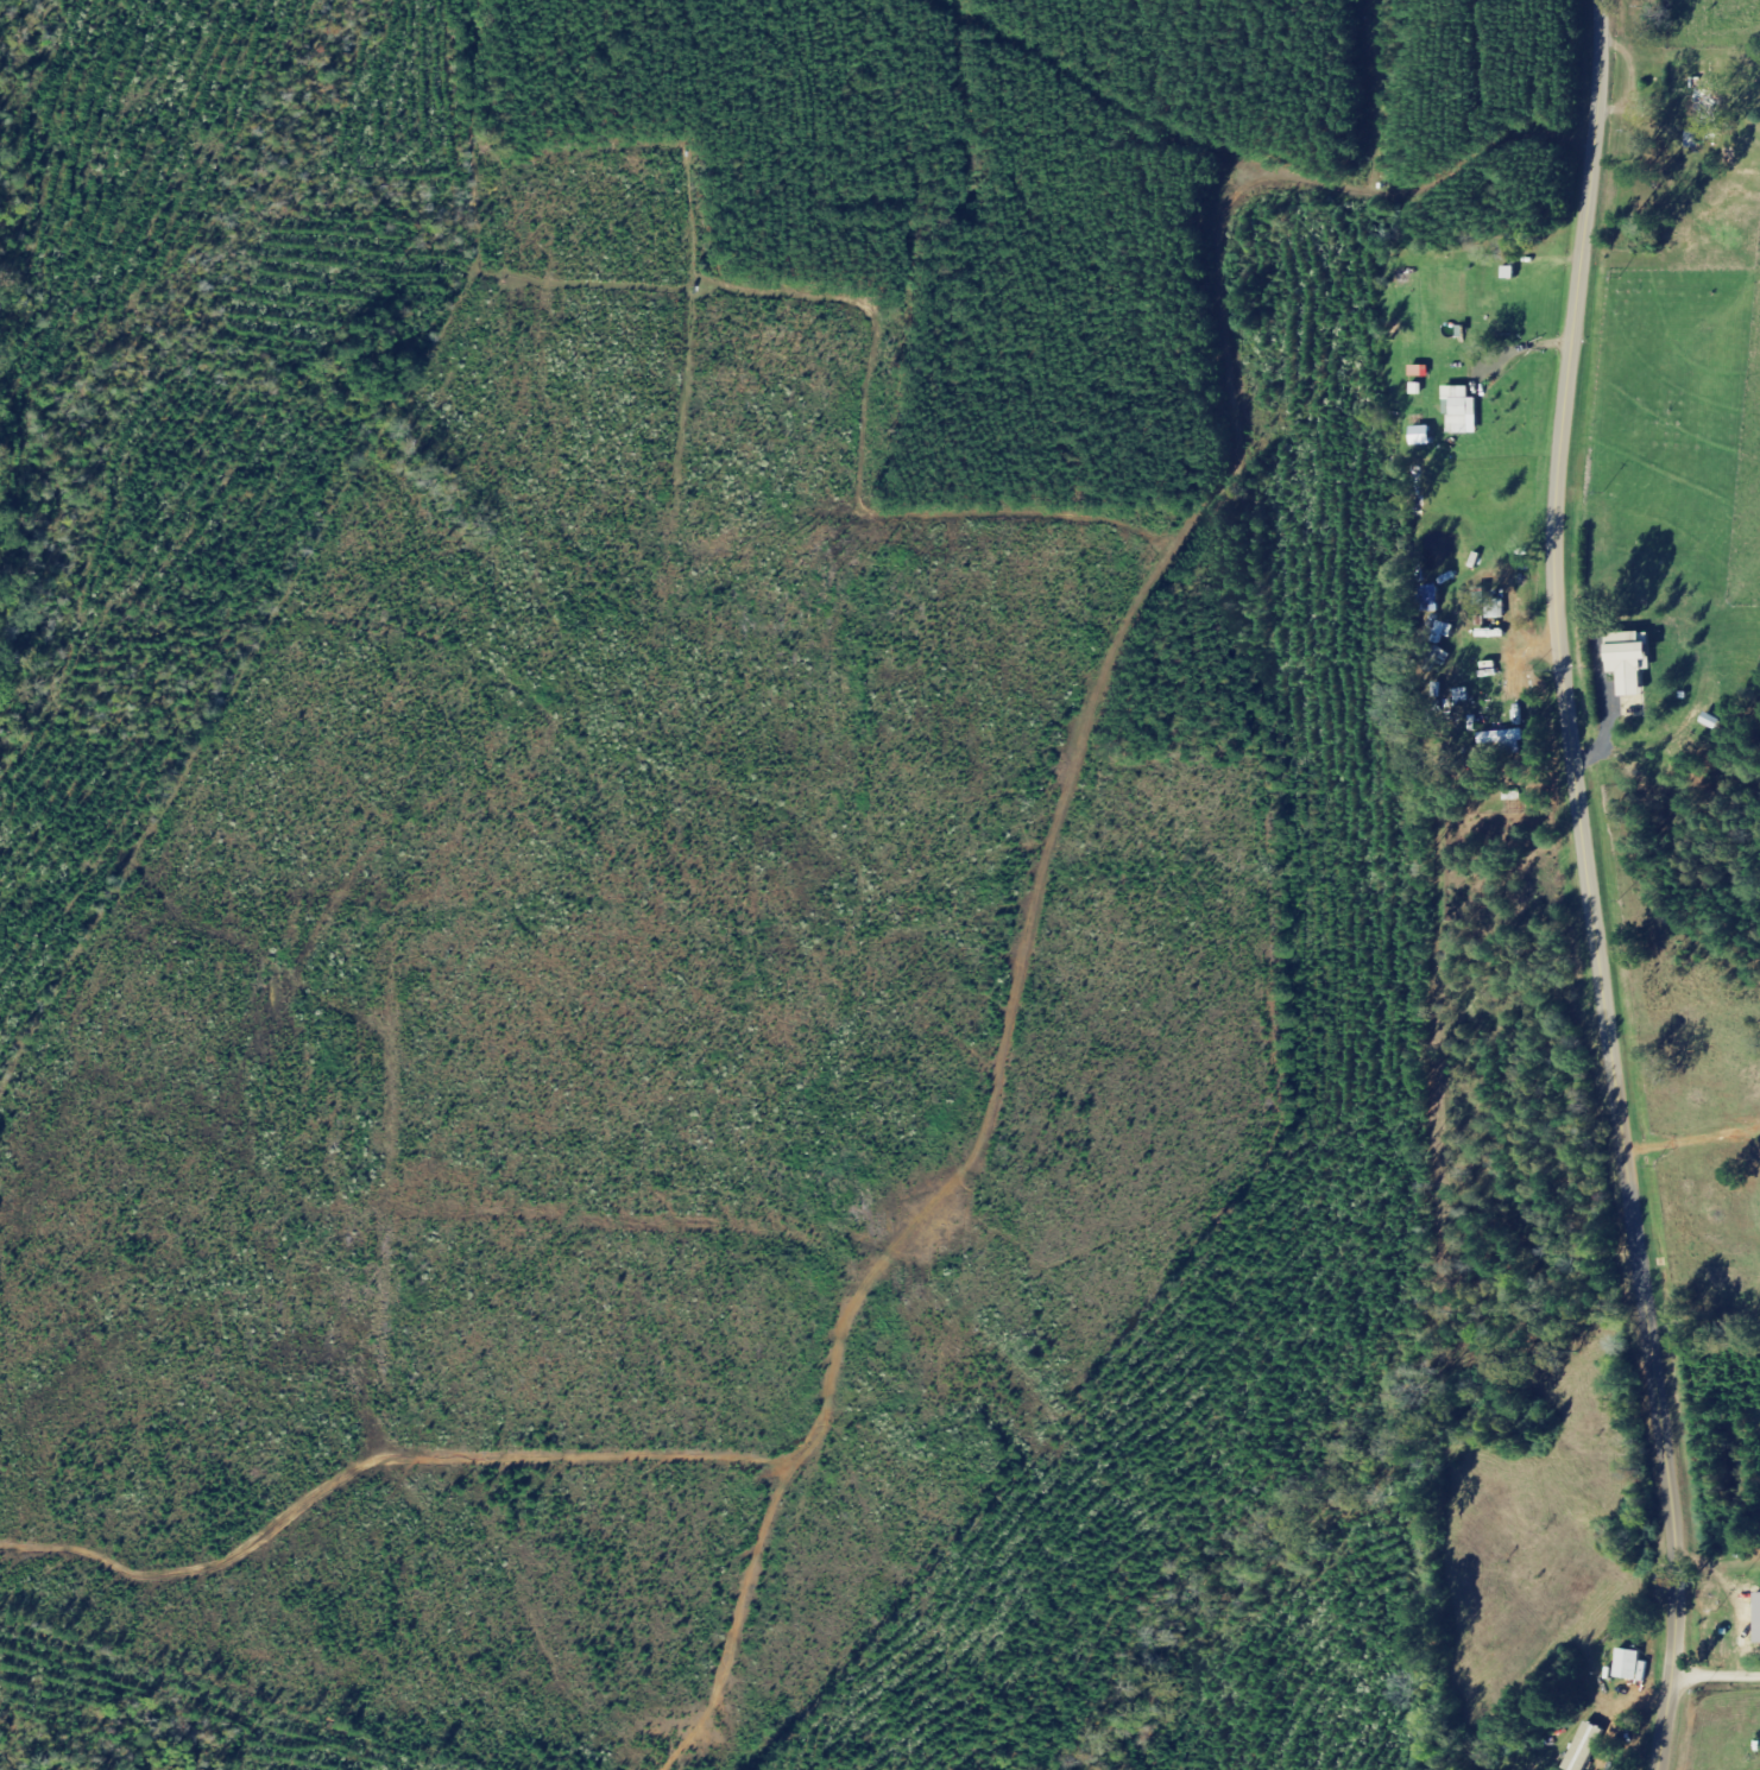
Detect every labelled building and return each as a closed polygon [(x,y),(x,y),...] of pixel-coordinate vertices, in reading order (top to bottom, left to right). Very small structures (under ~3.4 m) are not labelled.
[(1718,87),(1698,88),(1699,113),(1719,113),(1718,87)] [(1703,131),(1689,132),(1690,148),(1704,147),(1703,131)] [(1473,387),(1448,387),(1447,409),(1452,409),(1452,434),(1473,434),(1473,416),(1480,416),(1480,398),(1473,398),(1473,387)] [(1507,619),(1508,600),(1491,599),(1490,619),(1507,619)] [(1654,671),(1652,633),(1613,635),(1615,674),(1624,673),(1625,697),(1648,696),(1647,671),(1654,671)] [(1484,748),(1527,746),(1526,731),(1483,733),(1484,748)]
